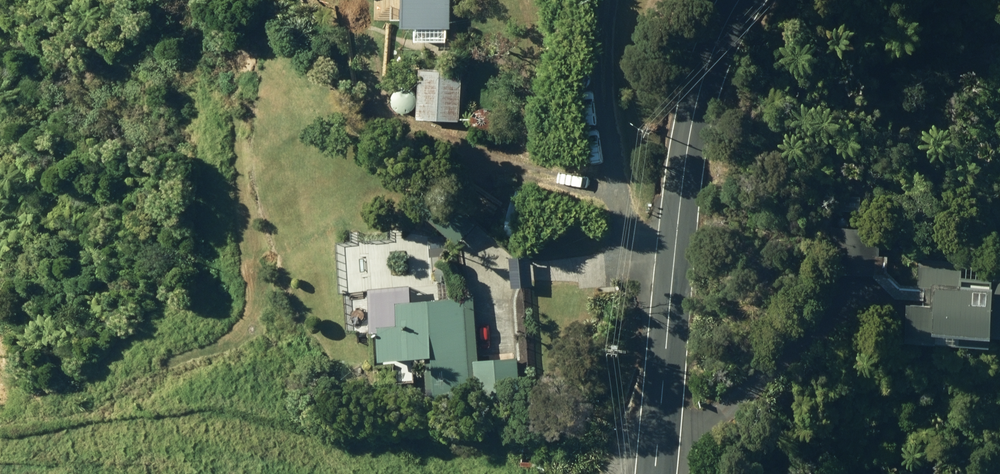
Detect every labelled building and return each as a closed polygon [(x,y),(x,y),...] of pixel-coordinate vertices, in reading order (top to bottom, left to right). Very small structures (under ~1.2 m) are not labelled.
[(402,30),(451,31),(451,0),(403,0),(402,30)] [(421,71),(420,122),(462,123),(463,73),(421,71)] [(378,95),(390,101),(396,90),(383,83),(378,95)] [(858,194),(838,194),(838,209),(858,209),(858,194)] [(829,271),(877,272),(879,226),(830,225),(829,271)] [(999,344),(999,262),(967,262),(968,255),(918,254),(917,282),(929,283),(929,302),(906,301),(905,340),(999,344)] [(433,361),(436,404),(522,396),(518,359),(471,362),(466,299),(397,306),(398,329),(379,330),(382,366),(433,361)]
